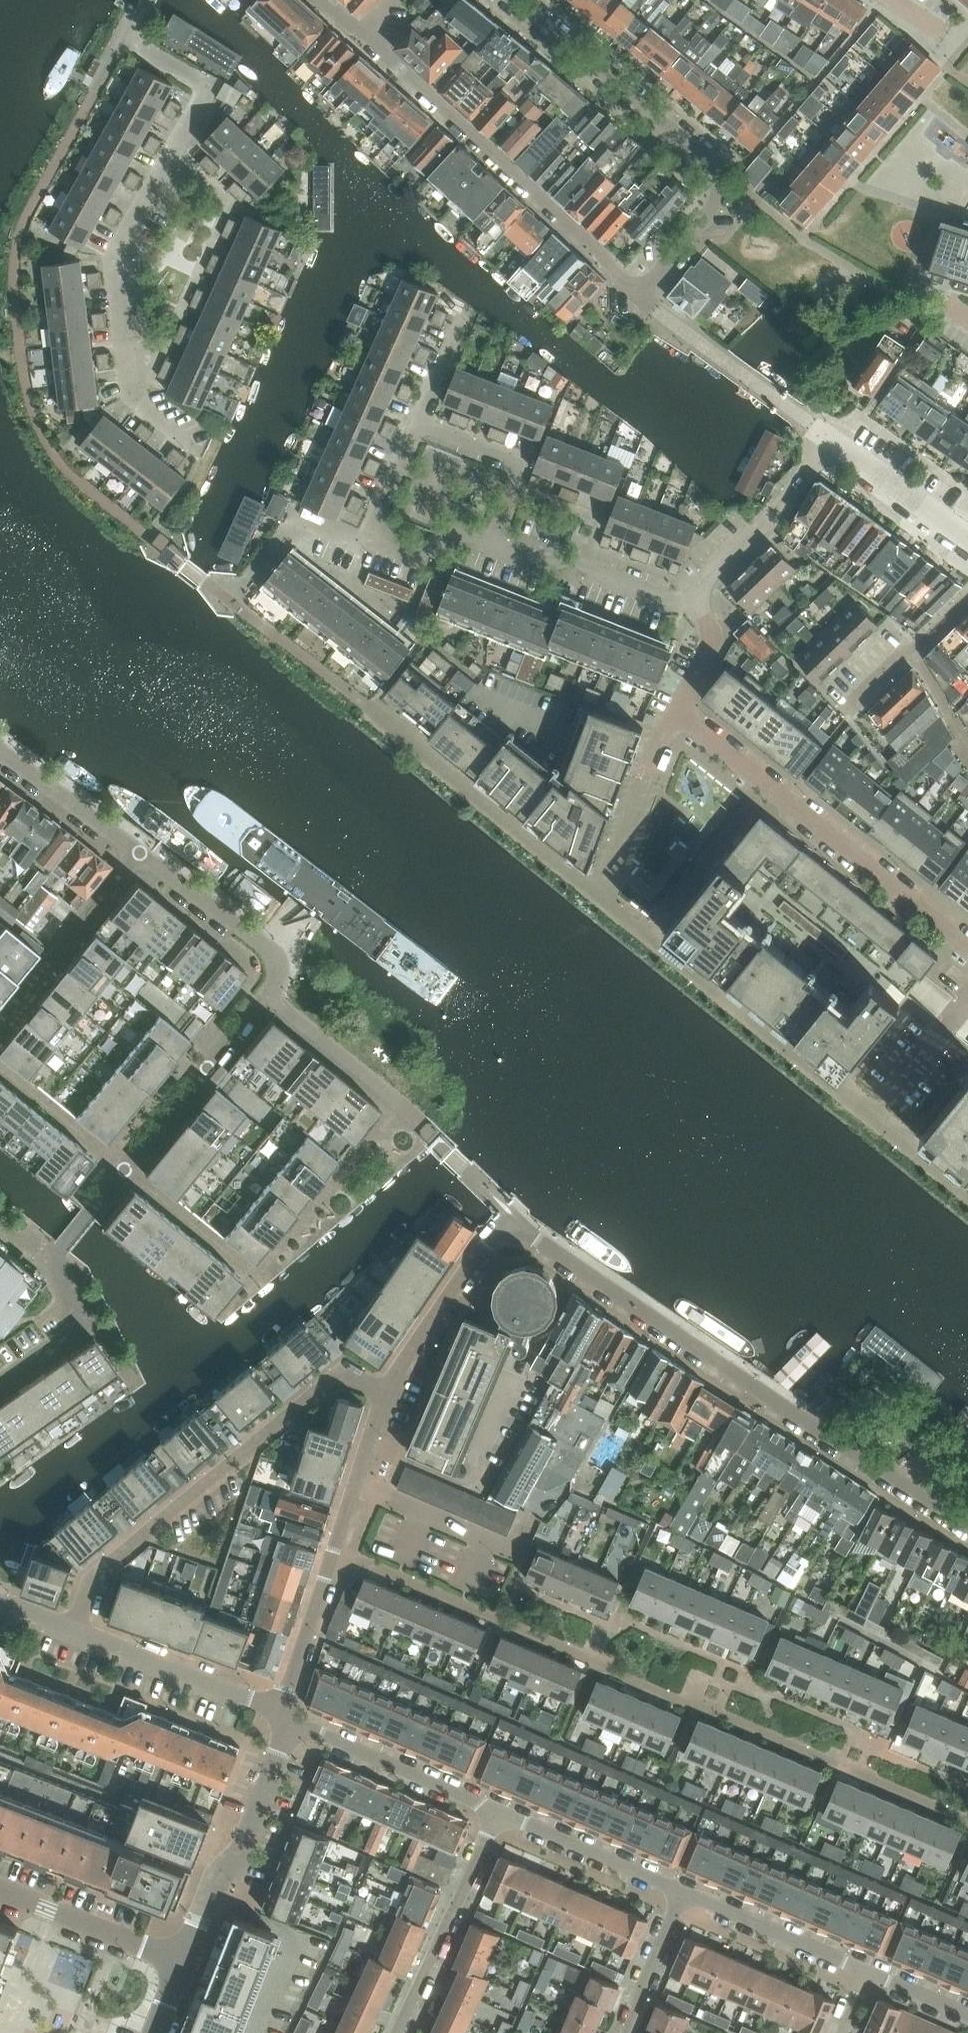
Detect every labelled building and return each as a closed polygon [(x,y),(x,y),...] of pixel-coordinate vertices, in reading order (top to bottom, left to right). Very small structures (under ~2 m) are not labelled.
[(251,8),(248,5),(240,15),(261,34),(291,0),(258,0),(251,8)] [(301,0),(291,0),(261,34),(278,50),(312,10),(301,0)] [(347,3),(361,17),(377,0),(351,0),(347,3)] [(445,2),(435,12),(475,49),(497,23),(469,0),(465,0),(455,10),(452,7),(445,2)] [(571,1),(580,8),(582,7),(588,12),(597,0),(572,0),(571,1)] [(588,12),(593,16),(593,19),(601,26),(603,24),(621,2),(618,0),(597,0),(588,12)] [(726,11),(733,0),(711,0),(726,11)] [(734,0),(733,0),(726,11),(736,18),(739,15),(744,7),(734,0)] [(802,0),(818,11),(825,0),(802,0)] [(835,21),(848,0),(825,0),(818,11),(835,21)] [(835,21),(852,32),(868,8),(866,7),(866,4),(860,0),(857,1),(855,0),(848,0),(835,21)] [(612,32),(618,37),(636,14),(621,2),(603,24),(601,26),(610,32),(612,32)] [(328,25),(312,10),(278,50),(294,64),(295,63),(296,64),(328,25)] [(395,48),(439,88),(475,49),(435,12),(429,20),(421,13),(410,27),(413,29),(395,48)] [(750,13),(745,19),(742,23),(755,32),(757,29),(762,22),(750,13)] [(631,50),(651,27),(636,14),(618,37),(623,41),(623,44),(631,50)] [(865,32),(872,38),(880,29),(873,22),(865,32)] [(497,23),(475,49),(499,68),(503,71),(524,45),(497,23)] [(240,60),(173,24),(166,38),(233,74),(240,60)] [(781,34),(768,24),(760,36),(773,45),(781,34)] [(310,80),(345,40),(328,25),(296,64),(310,78),(309,79),(310,80)] [(633,49),(631,50),(640,57),(642,57),(648,61),(666,39),(651,27),(633,49)] [(872,38),(865,32),(857,41),(865,47),(872,38)] [(795,43),(781,34),(773,45),(786,55),(795,43)] [(941,68),(913,45),(904,37),(890,53),(899,61),(927,84),(941,68)] [(653,68),(661,75),(681,51),(666,39),(648,61),(653,66),(653,68)] [(322,91),(356,51),(345,40),(310,80),(322,91)] [(804,44),(795,56),(793,60),(804,67),(807,64),(811,56),(815,51),(804,44)] [(540,81),(551,68),(524,45),(503,71),(499,68),(497,70),(510,81),(523,66),(540,81)] [(475,49),(439,88),(473,120),(510,81),(497,70),(499,68),(475,49)] [(681,51),(661,75),(670,82),(672,82),(678,86),(696,64),(681,51)] [(838,62),(846,69),(854,60),(846,53),(838,62)] [(375,68),(360,55),(348,68),(325,95),(339,108),(375,68)] [(818,61),(811,56),(807,64),(804,67),(811,72),(818,61)] [(782,58),(779,62),(774,68),(787,78),(792,71),(794,68),(782,58)] [(927,84),(899,61),(886,76),(913,100),(927,84)] [(838,62),(830,72),(838,78),(846,69),(838,62)] [(711,76),(696,64),(678,86),(683,90),(683,93),(691,100),(693,98),(711,76)] [(491,137),(516,110),(524,100),(523,99),(528,94),(540,81),(523,66),(510,81),(473,120),(491,137)] [(130,85),(163,103),(173,85),(141,67),(130,85)] [(388,80),(375,68),(339,108),(352,120),(388,80)] [(540,81),(528,94),(538,103),(544,97),(551,103),(554,100),(555,102),(570,84),(551,68),(540,81)] [(700,107),(703,107),(708,111),(726,89),(711,76),(693,98),(691,100),(700,107)] [(886,76),(873,91),(873,92),(900,115),(913,100),(886,76)] [(408,97),(388,80),(352,120),(370,138),(408,97)] [(555,102),(554,100),(551,103),(545,109),(554,117),(558,113),(569,123),(588,99),(570,84),(555,102)] [(812,93),(819,100),(827,91),(819,84),(812,93)] [(120,103),(153,122),(163,103),(130,85),(120,103)] [(873,92),(873,91),(866,85),(852,101),(887,131),(900,115),(873,92)] [(726,89),(708,111),(713,115),(713,118),(722,125),(741,101),(726,89)] [(819,100),(812,93),(804,103),(811,109),(819,100)] [(524,100),(516,110),(523,117),(499,144),(516,160),(554,117),(545,109),(538,103),(528,94),(523,99),(524,100)] [(421,109),(408,97),(370,138),(378,145),(373,149),(378,155),(421,109)] [(167,106),(178,112),(182,105),(171,99),(167,106)] [(516,160),(531,173),(532,175),(555,149),(568,135),(575,128),(595,105),(588,99),(569,123),(558,113),(554,117),(516,160)] [(756,113),(741,101),(722,125),(730,131),(733,131),(738,135),(756,113)] [(887,131),(852,101),(839,116),(874,146),(887,131)] [(110,122),(142,140),(153,122),(120,103),(110,122)] [(629,134),(618,125),(595,105),(575,128),(568,135),(575,140),(580,145),(592,155),(604,141),(615,150),(629,134)] [(178,112),(167,106),(163,112),(175,119),(178,112)] [(397,162),(404,154),(434,120),(422,109),(384,150),(396,161),(397,162)] [(756,113),(738,135),(743,140),(743,143),(748,147),(750,146),(754,148),(772,126),(756,113)] [(785,124),(793,131),(801,122),(793,115),(785,124)] [(202,143),(217,157),(242,130),(228,116),(202,143)] [(874,146),(839,116),(825,132),(860,162),(874,146)] [(434,120),(404,154),(416,164),(425,173),(425,172),(455,139),(439,125),(434,120)] [(100,139),(133,157),(142,140),(110,122),(100,139)] [(793,131),(785,124),(777,133),(785,140),(793,131)] [(217,157),(231,170),(257,143),(242,130),(217,157)] [(147,141),(159,148),(162,141),(151,134),(147,141)] [(599,169),(566,206),(582,220),(586,216),(607,194),(616,183),(609,177),(608,176),(623,159),(627,162),(642,145),(629,134),(615,150),(602,165),(599,169)] [(123,175),(133,157),(100,139),(90,157),(123,175)] [(833,139),(820,153),(820,154),(847,177),(860,162),(833,139)] [(532,175),(544,185),(580,145),(575,140),(562,155),(555,149),(532,175)] [(159,148),(147,141),(144,148),(155,154),(159,148)] [(592,155),(592,156),(602,165),(615,150),(604,141),(592,155)] [(451,206),(487,169),(458,142),(427,175),(430,177),(425,181),(451,206)] [(270,156),(257,143),(231,170),(245,183),(270,156)] [(573,154),(544,185),(554,195),(578,170),(592,156),(592,155),(580,145),(573,154)] [(758,155),(766,162),(774,153),(766,146),(758,155)] [(820,154),(820,153),(813,146),(798,163),(806,170),(806,169),(834,193),(847,177),(820,154)] [(651,155),(646,150),(633,163),(638,168),(651,155)] [(200,162),(206,169),(214,161),(207,154),(200,162)] [(758,155),(751,164),(758,171),(766,162),(758,155)] [(285,169),(270,156),(245,183),(260,197),(285,169)] [(578,170),(554,195),(566,206),(599,169),(602,165),(592,156),(578,170)] [(113,193),(123,175),(90,157),(80,175),(113,193)] [(214,161),(206,169),(213,175),(221,167),(214,161)] [(329,166),(311,166),(310,230),(328,230),(329,166)] [(473,224),(506,187),(487,169),(451,206),(467,219),(473,224)] [(666,169),(654,181),(665,190),(656,200),(671,214),(690,192),(666,169)] [(834,193),(806,169),(806,170),(793,185),(820,208),(834,193)] [(131,170),(127,177),(139,183),(143,176),(131,170)] [(103,211),(113,193),(80,175),(70,193),(103,211)] [(127,177),(124,184),(135,190),(139,183),(127,177)] [(228,189),(234,195),(242,187),(235,181),(228,189)] [(820,208),(793,185),(779,201),(806,224),(820,208)] [(242,187),(234,195),(241,201),(249,193),(242,187)] [(528,207),(506,187),(473,224),(460,236),(482,256),(486,252),(528,207)] [(586,216),(582,220),(594,232),(628,195),(622,190),(613,201),(607,194),(586,216)] [(60,211),(93,229),(102,212),(70,193),(60,211)] [(594,232),(605,242),(631,214),(624,208),(632,200),(628,195),(594,232)] [(628,230),(644,244),(671,214),(656,200),(653,204),(647,198),(635,211),(641,216),(628,230)] [(108,213),(119,219),(123,212),(111,206),(108,213)] [(541,219),(528,207),(486,252),(494,260),(507,246),(513,251),(519,244),(541,219)] [(50,229),(80,246),(82,247),(93,229),(60,211),(50,229)] [(119,219),(108,213),(104,220),(115,226),(119,219)] [(248,215),(240,233),(274,248),(282,230),(248,215)] [(225,226),(235,231),(239,222),(229,218),(225,226)] [(552,229),(541,219),(519,244),(527,252),(522,258),(521,256),(510,268),(515,273),(552,229)] [(953,222),(939,263),(958,269),(955,281),(967,285),(967,227),(953,222)] [(235,231),(225,226),(222,235),(232,239),(235,231)] [(515,273),(514,274),(515,274),(516,276),(534,292),(575,250),(574,249),(552,229),(515,273)] [(232,251),(266,266),(274,248),(240,233),(232,251)] [(587,261),(575,250),(534,292),(547,304),(565,284),(585,303),(606,280),(587,261)] [(232,251),(224,268),(258,284),(266,266),(232,251)] [(210,261),(220,266),(223,257),(213,253),(210,261)] [(669,295),(668,296),(669,297),(670,297),(676,302),(686,310),(687,311),(693,316),(694,317),(695,316),(695,315),(699,311),(707,317),(726,293),(724,291),(731,282),(703,259),(695,268),(693,266),(692,266),(684,277),(684,276),(683,278),(669,295)] [(80,260),(64,262),(43,264),(46,286),(83,281),(80,260)] [(220,266),(210,261),(206,270),(216,274),(220,266)] [(224,268),(216,286),(250,301),(258,284),(224,268)] [(87,273),(88,281),(101,279),(100,271),(87,273)] [(404,278),(395,297),(429,313),(438,293),(404,278)] [(101,279),(88,281),(89,288),(102,287),(101,279)] [(767,294),(748,279),(740,289),(760,304),(767,294)] [(85,301),(83,281),(46,286),(48,306),(85,301)] [(585,303),(565,284),(547,304),(567,322),(585,303)] [(208,303),(242,319),(250,301),(216,286),(208,303)] [(194,296),(204,301),(208,292),(198,288),(194,296)] [(190,305),(200,309),(204,301),(194,296),(190,305)] [(387,316),(421,332),(429,313),(395,297),(387,316)] [(48,306),(51,326),(88,322),(85,301),(48,306)] [(234,336),(242,319),(208,303),(200,321),(234,336)] [(910,304),(894,309),(896,317),(912,312),(910,304)] [(434,315),(445,320),(449,313),(437,308),(434,315)] [(92,313),(93,321),(106,320),(105,312),(92,313)] [(445,320),(434,315),(430,322),(442,327),(445,320)] [(931,332),(938,323),(927,315),(918,327),(931,332)] [(421,332),(387,316),(378,335),(413,350),(421,332)] [(106,320),(93,321),(94,329),(107,327),(106,320)] [(226,354),(234,336),(200,321),(192,338),(226,354)] [(90,342),(88,322),(51,326),(53,346),(90,342)] [(179,330),(189,335),(192,328),(182,324),(179,330)] [(189,335),(179,330),(176,337),(186,341),(189,335)] [(404,369),(412,350),(378,335),(370,353),(404,369)] [(886,335),(875,351),(864,343),(854,358),(865,366),(853,383),(855,388),(862,393),(867,392),(873,396),(906,348),(886,335)] [(226,354),(192,338),(184,356),(218,371),(226,354)] [(943,351),(928,340),(925,338),(916,350),(934,363),(943,351)] [(93,362),(90,342),(53,346),(56,367),(93,362)] [(417,352),(429,357),(432,350),(420,345),(417,352)] [(97,354),(98,362),(111,360),(110,352),(97,354)] [(429,357),(417,352),(414,359),(425,365),(429,357)] [(404,369),(370,353),(362,372),(396,387),(404,369)] [(184,356),(177,373),(210,389),(218,371),(184,356)] [(162,367),(172,371),(176,363),(166,359),(162,367)] [(111,360),(98,362),(99,369),(112,368),(111,360)] [(95,383),(93,362),(56,367),(58,387),(95,383)] [(172,371),(162,367),(158,375),(168,380),(172,371)] [(444,402),(464,410),(477,375),(457,367),(444,402)] [(900,374),(880,403),(882,404),(882,406),(889,411),(891,410),(898,415),(919,387),(924,380),(905,367),(900,374)] [(362,372),(353,391),(387,406),(396,387),(362,372)] [(210,389),(177,373),(168,392),(202,407),(210,389)] [(464,410),(483,417),(496,383),(477,375),(464,410)] [(400,389),(412,394),(415,387),(403,382),(400,389)] [(58,387),(61,408),(98,404),(95,383),(58,387)] [(483,417),(502,425),(515,390),(496,383),(483,417)] [(919,387),(898,415),(899,416),(899,419),(906,423),(908,423),(915,427),(936,399),(919,387)] [(412,394),(400,389),(397,396),(409,402),(412,394)] [(502,425),(521,432),(534,397),(515,390),(502,425)] [(353,391),(345,409),(379,425),(387,406),(353,391)] [(534,397),(521,432),(540,440),(554,405),(534,397)] [(936,399),(915,427),(916,428),(917,431),(923,436),(926,435),(933,440),(954,412),(936,399)] [(345,409),(337,428),(370,443),(379,425),(345,409)] [(449,421),(458,424),(462,414),(453,411),(449,421)] [(933,440),(934,441),(934,443),(941,448),(944,448),(950,452),(967,427),(967,422),(954,412),(933,440)] [(458,424),(466,428),(470,417),(462,414),(458,424)] [(121,428),(105,415),(82,444),(98,457),(121,428)] [(383,427),(395,432),(398,425),(387,419),(383,427)] [(134,432),(140,437),(148,426),(142,422),(134,432)] [(148,426),(140,437),(147,441),(154,431),(148,426)] [(487,436),(496,439),(500,429),(491,426),(487,436)] [(395,432),(383,427),(380,434),(392,439),(395,432)] [(950,452),(953,454),(953,457),(959,462),(962,461),(967,465),(967,427),(950,452)] [(121,428),(98,457),(114,470),(137,440),(121,428)] [(337,428),(328,446),(362,462),(370,443),(337,428)] [(496,439),(504,443),(508,432),(500,429),(496,439)] [(767,429),(737,487),(751,494),(781,437),(767,429)] [(534,469),(554,477),(568,443),(548,435),(534,469)] [(114,470),(130,482),(153,453),(137,440),(114,470)] [(526,451),(535,454),(539,444),(530,441),(526,451)] [(554,477),(573,485),(586,450),(568,443),(554,477)] [(328,446),(320,465),(354,480),(362,462),(328,446)] [(166,457),(172,462),(180,452),(174,447),(166,457)] [(573,485),(592,492),(605,457),(586,450),(573,485)] [(180,452),(172,462),(179,466),(187,456),(180,452)] [(130,482),(147,495),(169,466),(153,453),(130,482)] [(367,464),(378,469),(382,462),(370,457),(367,464)] [(605,457),(592,492),(612,500),(625,465),(605,457)] [(378,469),(367,464),(363,471),(375,476),(378,469)] [(345,499),(354,480),(320,465),(311,484),(345,499)] [(169,466),(147,495),(163,508),(186,479),(169,466)] [(528,484),(537,488),(541,477),(532,474),(528,484)] [(809,527),(832,489),(821,481),(816,481),(796,517),(809,527)] [(337,518),(345,499),(311,484),(302,503),(337,518)] [(559,496),(567,499),(571,489),(563,486),(559,496)] [(571,489),(567,499),(576,503),(580,493),(571,489)] [(809,527),(823,537),(846,499),(832,489),(809,527)] [(350,501),(362,506),(365,499),(353,494),(350,501)] [(266,503),(249,495),(219,560),(235,568),(266,503)] [(605,530),(625,537),(639,503),(619,495),(605,530)] [(846,499),(823,537),(836,547),(860,510),(846,499)] [(362,506),(350,501),(347,508),(358,513),(362,506)] [(597,511),(606,514),(610,504),(601,501),(597,511)] [(625,537),(644,545),(658,510),(639,503),(625,537)] [(677,517),(658,510),(644,545),(663,552),(677,517)] [(836,547),(849,557),(875,521),(860,510),(836,547)] [(677,517),(663,552),(683,560),(697,525),(677,517)] [(875,521),(849,557),(863,566),(889,531),(875,521)] [(868,565),(881,576),(906,544),(892,533),(868,565)] [(600,544),(609,548),(613,537),(604,534),(600,544)] [(772,544),(757,558),(781,583),(796,569),(772,544)] [(881,576),(895,586),(920,555),(906,544),(881,576)] [(630,556),(639,559),(642,549),(634,546),(630,556)] [(642,549),(639,559),(647,563),(651,552),(642,549)] [(289,553),(261,588),(276,599),(291,611),(306,623),(321,635),(336,647),(351,659),(366,671),(383,684),(398,664),(416,642),(405,634),(399,629),(394,635),(379,623),(364,612),(349,600),(334,588),(318,576),(303,564),(289,553)] [(895,586),(908,596),(934,565),(920,555),(895,586)] [(757,558),(742,572),(766,598),(781,583),(757,558)] [(668,571),(677,574),(681,564),(672,561),(668,571)] [(908,596),(922,606),(948,576),(934,565),(908,596)] [(409,601),(414,589),(370,571),(364,583),(409,601)] [(766,598),(742,572),(727,587),(751,612),(766,598)] [(449,582),(436,616),(454,623),(472,630),(490,637),(508,644),(526,651),(521,663),(517,673),(515,678),(535,685),(537,680),(552,643),(570,650),(588,657),(606,664),(623,671),(641,678),(659,685),(672,650),(655,643),(637,636),(619,629),(601,622),(583,615),(566,608),(563,607),(563,609),(550,604),(545,602),(542,609),(524,602),(507,595),(489,588),(471,581),(453,574),(449,582)] [(443,580),(431,575),(416,612),(429,617),(443,580)] [(922,606),(934,614),(962,587),(948,576),(922,606)] [(801,588),(809,596),(815,590),(808,582),(801,588)] [(825,588),(813,600),(820,608),(833,596),(825,588)] [(854,600),(839,615),(863,640),(878,625),(854,600)] [(772,616),(779,624),(792,612),(785,604),(772,616)] [(839,615),(824,629),(848,654),(863,640),(839,615)] [(954,628),(967,641),(967,615),(954,628)] [(796,616),(784,629),(791,636),(804,624),(796,616)] [(776,646),(753,623),(748,618),(734,632),(761,660),(776,646)] [(824,629),(810,643),(834,668),(848,654),(824,629)] [(442,647),(452,654),(457,648),(448,640),(442,647)] [(834,668),(810,643),(795,658),(819,683),(834,668)] [(434,649),(428,657),(437,664),(443,656),(434,649)] [(453,664),(443,656),(437,664),(447,671),(453,664)] [(506,669),(517,673),(521,663),(510,658),(506,669)] [(783,665),(778,659),(770,666),(776,672),(783,665)] [(412,661),(386,694),(403,707),(429,674),(412,661)] [(474,661),(468,667),(478,675),(483,668),(474,661)] [(789,670),(783,665),(776,672),(781,677),(789,670)] [(743,679),(727,666),(703,696),(702,697),(718,710),(743,679)] [(927,691),(912,668),(871,710),(885,730),(927,691)] [(468,691),(475,683),(475,684),(476,683),(459,669),(451,679),(468,692),(469,691),(468,691)] [(547,684),(554,686),(559,675),(552,672),(547,684)] [(760,693),(765,687),(747,673),(743,679),(718,710),(734,723),(759,692),(760,693)] [(429,674),(403,707),(418,720),(441,692),(445,687),(429,674)] [(554,686),(561,689),(566,677),(559,675),(554,686)] [(583,698),(590,700),(595,689),(587,686),(583,698)] [(595,689),(590,700),(597,703),(602,691),(595,689)] [(806,689),(799,696),(804,702),(811,695),(806,689)] [(941,715),(927,691),(885,730),(899,751),(941,715)] [(441,692),(418,720),(433,732),(435,733),(450,713),(451,714),(458,705),(441,692)] [(734,723),(750,736),(775,705),(760,693),(759,692),(734,723)] [(811,695),(804,702),(809,707),(817,700),(811,695)] [(618,712),(626,715),(630,703),(623,700),(618,712)] [(626,715),(633,717),(637,705),(630,703),(626,715)] [(791,718),(775,705),(750,736),(766,749),(791,718)] [(827,706),(820,714),(826,719),(833,711),(827,706)] [(597,849),(611,812),(607,809),(612,794),(615,795),(618,796),(626,773),(631,760),(643,728),(591,708),(590,711),(572,759),(566,775),(563,784),(506,739),(497,751),(476,777),(478,778),(502,798),(513,806),(576,857),(581,861),(581,862),(590,870),(595,858),(594,857),(597,850),(597,849)] [(643,721),(652,725),(656,716),(647,712),(643,721)] [(433,732),(428,738),(444,751),(465,725),(451,714),(450,713),(435,733),(433,732)] [(955,738),(941,715),(899,751),(919,772),(955,738)] [(766,749),(782,762),(807,731),(791,718),(766,749)] [(465,725),(444,751),(460,764),(481,738),(465,725)] [(799,775),(813,757),(824,744),(807,731),(782,762),(799,775)] [(858,734),(852,739),(858,747),(864,742),(858,734)] [(481,738),(460,764),(476,777),(497,751),(481,738)] [(833,744),(831,747),(806,778),(821,791),(822,791),(847,760),(848,760),(850,758),(833,744)] [(947,746),(940,753),(945,759),(953,752),(947,746)] [(865,756),(872,764),(878,759),(871,751),(865,756)] [(956,778),(963,769),(955,757),(945,770),(956,778)] [(878,759),(872,764),(878,771),(884,766),(878,759)] [(836,807),(863,773),(848,760),(847,760),(822,791),(821,791),(819,793),(836,807)] [(852,819),(879,785),(863,773),(836,807),(852,819)] [(233,862),(113,775),(97,797),(216,884),(233,862)] [(900,776),(894,781),(901,789),(907,784),(900,776)] [(23,798),(5,785),(0,792),(0,830),(23,798)] [(852,819),(868,833),(870,831),(870,830),(895,798),(879,785),(852,819)] [(918,803),(901,790),(895,798),(870,830),(870,831),(886,843),(918,803)] [(23,798),(0,830),(0,906),(2,908),(15,917),(23,906),(27,901),(9,887),(56,823),(23,798)] [(886,843),(901,855),(929,821),(930,822),(934,816),(918,803),(886,843)] [(938,956),(761,813),(721,863),(718,861),(706,876),(709,879),(667,930),(844,1073),(886,1021),(889,1024),(901,1009),(898,1006),(938,956)] [(901,855),(917,868),(945,834),(944,834),(930,822),(929,821),(901,855)] [(56,823),(9,887),(27,901),(32,895),(40,883),(49,871),(48,870),(74,837),(56,823)] [(966,842),(949,828),(944,834),(945,834),(917,868),(934,882),(966,842)] [(76,838),(42,882),(48,887),(58,874),(78,891),(68,903),(75,909),(110,865),(76,838)] [(939,885),(955,899),(967,883),(967,849),(939,885)] [(108,916),(123,928),(151,894),(136,882),(108,916)] [(57,896),(40,883),(32,895),(48,907),(57,896)] [(955,899),(967,909),(967,883),(955,899)] [(151,894),(123,928),(139,941),(167,907),(151,894)] [(48,907),(32,895),(27,901),(23,906),(40,918),(48,907)] [(40,918),(23,906),(15,917),(31,930),(40,918)] [(167,907),(139,941),(155,954),(183,920),(175,914),(169,909),(167,907)] [(183,920),(155,954),(171,967),(198,933),(190,926),(183,920)] [(27,967),(43,947),(22,930),(17,936),(0,922),(0,945),(27,967)] [(198,933),(171,967),(186,980),(214,946),(198,933)] [(105,972),(119,955),(93,934),(79,951),(105,972)] [(16,981),(27,967),(0,945),(0,968),(16,981)] [(214,946),(186,980),(202,992),(230,958),(214,946)] [(91,989),(105,972),(79,951),(65,968),(91,989)] [(230,958),(202,992),(212,1000),(210,1002),(214,1005),(215,1003),(218,1005),(245,971),(230,958)] [(306,975),(315,972),(312,963),(303,966),(306,975)] [(2,998),(16,981),(0,968),(0,996),(2,998)] [(77,1006),(91,989),(65,968),(51,985),(77,1006)] [(63,1023),(77,1006),(51,985),(38,1002),(63,1023)] [(191,1011),(200,1019),(203,1021),(202,1023),(203,1024),(213,1011),(200,1001),(191,1011)] [(50,1040),(63,1023),(38,1002),(24,1019),(50,1040)] [(270,1018),(242,1053),(244,1055),(243,1056),(247,1059),(248,1058),(258,1065),(285,1031),(270,1018)] [(36,1057),(50,1040),(24,1019),(10,1036),(36,1057)] [(175,1057),(189,1040),(164,1019),(150,1036),(175,1057)] [(301,1044),(285,1031),(258,1065),(273,1078),(301,1044)] [(0,1048),(0,1056),(22,1074),(36,1057),(10,1036),(0,1048)] [(162,1074),(175,1058),(175,1057),(150,1036),(136,1053),(162,1074)] [(301,1044),(273,1078),(289,1091),(317,1057),(301,1044)] [(162,1074),(136,1053),(122,1070),(148,1091),(162,1074)] [(317,1057),(289,1091),(305,1104),(332,1069),(317,1057)] [(332,1069),(305,1104),(320,1116),(348,1083),(332,1069)] [(134,1108),(148,1091),(122,1070),(108,1087),(134,1108)] [(961,1082),(964,1084),(927,1130),(922,1136),(919,1139),(937,1153),(940,1150),(949,1158),(964,1170),(967,1173),(967,1072),(961,1082)] [(0,1082),(0,1114),(16,1094),(0,1082)] [(348,1083),(320,1116),(336,1129),(364,1095),(348,1083)] [(120,1125),(134,1108),(108,1087),(94,1104),(120,1125)] [(213,1088),(200,1105),(225,1126),(239,1108),(213,1088)] [(16,1094),(0,1114),(0,1143),(1,1144),(31,1107),(16,1094)] [(364,1095),(336,1129),(352,1142),(380,1108),(364,1095)] [(81,1121),(106,1142),(120,1125),(94,1104),(81,1121)] [(200,1105),(186,1122),(211,1143),(225,1126),(200,1105)] [(47,1119),(39,1113),(31,1107),(1,1144),(17,1157),(47,1119)] [(62,1132),(47,1119),(17,1157),(32,1169),(62,1132)] [(186,1122),(172,1139),(198,1160),(211,1143),(186,1122)] [(78,1145),(62,1132),(32,1169),(48,1182),(78,1145)] [(172,1139),(158,1156),(184,1177),(198,1160),(172,1139)] [(311,1139),(297,1156),(323,1177),(337,1160),(311,1139)] [(94,1158),(78,1145),(48,1182),(64,1195),(94,1158)] [(158,1156),(144,1173),(170,1194),(184,1177),(158,1156)] [(297,1156),(284,1173),(309,1194),(323,1177),(297,1156)] [(284,1173),(270,1190),(295,1211),(309,1194),(284,1173)] [(131,1188),(101,1225),(118,1239),(148,1202),(131,1188)] [(270,1190),(256,1207),(282,1228),(295,1211),(270,1190)] [(5,1366),(66,1291),(53,1276),(72,1254),(70,1252),(56,1240),(0,1195),(0,1368),(5,1366)] [(148,1202),(118,1239),(133,1251),(164,1214),(148,1202)] [(256,1207),(242,1224),(268,1245),(282,1228),(256,1207)] [(164,1214),(133,1251),(149,1264),(179,1227),(164,1214)] [(474,1228),(454,1214),(434,1243),(456,1258),(476,1229),(474,1228)] [(242,1224),(228,1241),(254,1262),(268,1245),(242,1224)] [(179,1227),(149,1264),(164,1277),(195,1240),(179,1227)] [(407,1251),(443,1276),(456,1258),(434,1243),(419,1233),(407,1251)] [(195,1240),(164,1277),(180,1289),(210,1252),(195,1240)] [(689,1299),(610,1245),(599,1260),(679,1314),(689,1299)] [(394,1269),(431,1294),(443,1276),(407,1251),(394,1269)] [(210,1252),(180,1289),(195,1302),(226,1265),(210,1252)] [(226,1265),(195,1302),(211,1315),(242,1278),(226,1265)] [(425,1433),(415,1455),(453,1471),(510,1338),(515,1340),(514,1345),(516,1349),(518,1350),(521,1352),(523,1352),(527,1350),(530,1347),(530,1343),(529,1339),(525,1336),(529,1326),(536,1325),(543,1322),(549,1318),(554,1310),(557,1301),(557,1294),(555,1285),(552,1279),(548,1275),(544,1272),(537,1268),(528,1266),(522,1267),(510,1272),(507,1275),(504,1278),(502,1281),(500,1285),(498,1293),(498,1298),(499,1307),(503,1314),(481,1330),(471,1326),(435,1409),(433,1408),(423,1432),(425,1433)] [(431,1294),(394,1269),(383,1286),(382,1287),(419,1312),(431,1294)] [(382,1287),(383,1286),(375,1281),(362,1300),(406,1330),(419,1312),(382,1287)] [(532,1367),(549,1376),(589,1305),(574,1293),(532,1367)] [(406,1330),(362,1300),(350,1318),(394,1348),(406,1330)] [(546,1393),(559,1401),(569,1381),(606,1316),(589,1305),(549,1376),(549,1378),(553,1380),(546,1393)] [(332,1336),(316,1316),(315,1315),(288,1338),(313,1369),(331,1354),(322,1344),(332,1336)] [(544,1430),(554,1436),(557,1438),(545,1463),(572,1478),(607,1419),(593,1412),(584,1407),(579,1404),(578,1398),(581,1392),(590,1377),(618,1325),(606,1316),(569,1381),(559,1401),(557,1405),(557,1406),(544,1430)] [(394,1348),(350,1318),(337,1336),(381,1366),(394,1348)] [(613,1372),(633,1336),(633,1335),(620,1326),(619,1325),(618,1325),(590,1377),(598,1382),(606,1368),(613,1372)] [(633,1336),(613,1372),(607,1382),(623,1391),(648,1347),(633,1336)] [(118,1372),(93,1338),(83,1345),(67,1356),(92,1390),(118,1372)] [(288,1338),(261,1360),(278,1381),(287,1373),(295,1384),(313,1369),(288,1338)] [(946,1391),(890,1346),(882,1357),(938,1402),(946,1391)] [(636,1379),(637,1379),(631,1390),(648,1400),(670,1360),(653,1349),(636,1379)] [(92,1390),(67,1356),(44,1373),(68,1407),(73,1415),(85,1406),(80,1399),(92,1390)] [(261,1360),(234,1382),(260,1413),(278,1398),(269,1388),(278,1381),(261,1360)] [(646,1413),(657,1419),(683,1370),(670,1360),(648,1400),(634,1427),(637,1429),(646,1413)] [(657,1419),(677,1431),(703,1382),(683,1370),(657,1419)] [(68,1407),(44,1373),(19,1390),(43,1424),(56,1416),(61,1423),(73,1415),(68,1407)] [(696,1440),(704,1425),(721,1393),(721,1392),(711,1386),(705,1382),(703,1381),(703,1382),(677,1431),(670,1444),(678,1448),(686,1434),(696,1440)] [(234,1382),(208,1404),(225,1425),(234,1417),(242,1428),(260,1413),(234,1382)] [(0,1404),(0,1415),(19,1442),(24,1449),(36,1441),(31,1434),(43,1425),(19,1390),(0,1404)] [(955,1391),(941,1408),(967,1430),(967,1402),(955,1391)] [(584,1407),(590,1397),(581,1392),(578,1398),(579,1404),(584,1407)] [(557,1405),(559,1401),(546,1393),(492,1492),(520,1507),(545,1463),(557,1438),(554,1436),(544,1430),(557,1406),(557,1405)] [(737,1407),(738,1404),(721,1393),(704,1425),(714,1431),(704,1447),(706,1449),(698,1462),(698,1463),(696,1466),(702,1470),(704,1471),(737,1407)] [(339,1396),(328,1430),(353,1438),(364,1404),(339,1396)] [(601,1398),(593,1412),(607,1419),(608,1420),(616,1406),(615,1406),(617,1402),(612,1399),(610,1403),(601,1398)] [(208,1404),(181,1426),(207,1457),(225,1442),(216,1432),(225,1425),(208,1404)] [(909,1406),(902,1414),(909,1419),(915,1411),(909,1406)] [(755,1419),(737,1407),(704,1471),(702,1470),(668,1529),(676,1533),(684,1537),(687,1533),(701,1541),(707,1530),(694,1522),(724,1470),(755,1419)] [(0,1415),(0,1455),(7,1450),(12,1457),(24,1449),(19,1442),(0,1415)] [(755,1419),(724,1470),(730,1474),(742,1454),(751,1459),(771,1429),(755,1419)] [(347,1459),(353,1438),(328,1430),(311,1425),(304,1445),(347,1459)] [(172,1469),(181,1461),(189,1472),(207,1457),(181,1426),(163,1442),(155,1448),(172,1469)] [(786,1438),(771,1429),(746,1467),(762,1477),(786,1438)] [(609,1452),(617,1438),(606,1432),(598,1446),(609,1452)] [(802,1448),(786,1438),(762,1477),(757,1484),(765,1489),(775,1474),(783,1479),(802,1448)] [(340,1481),(347,1459),(304,1445),(295,1442),(289,1465),(298,1468),(340,1481)] [(155,1448),(128,1470),(154,1501),(171,1487),(163,1476),(172,1469),(155,1448)] [(802,1448),(783,1479),(779,1484),(787,1489),(784,1493),(777,1489),(758,1518),(771,1525),(795,1486),(813,1455),(802,1448)] [(829,1465),(813,1455),(795,1486),(802,1491),(786,1517),(794,1522),(810,1496),(809,1495),(829,1465)] [(656,1465),(647,1460),(641,1470),(651,1475),(656,1465)] [(809,1495),(810,1496),(822,1503),(811,1520),(815,1523),(844,1474),(829,1465),(809,1495)] [(418,1471),(406,1466),(397,1488),(408,1493),(418,1471)] [(333,1501),(340,1481),(298,1468),(291,1488),(333,1501)] [(128,1470),(101,1492),(118,1513),(127,1506),(136,1516),(154,1501),(128,1470)] [(408,1493),(420,1497),(429,1475),(418,1471),(408,1493)] [(610,1471),(598,1494),(614,1502),(626,1479),(610,1471)] [(860,1484),(844,1474),(825,1505),(833,1510),(814,1540),(822,1545),(840,1515),(860,1484)] [(420,1497),(432,1503),(441,1480),(429,1475),(420,1497)] [(432,1503),(443,1507),(452,1485),(441,1480),(432,1503)] [(261,1487),(251,1484),(245,1502),(246,1502),(255,1505),(261,1487)] [(876,1494),(860,1484),(840,1515),(849,1520),(840,1534),(844,1535),(835,1549),(854,1561),(863,1547),(855,1542),(855,1541),(852,1539),(860,1525),(858,1524),(876,1494)] [(463,1490),(452,1485),(443,1507),(454,1512),(463,1490)] [(454,1512),(465,1517),(474,1495),(463,1490),(454,1512)] [(110,1520),(118,1513),(101,1492),(75,1515),(100,1546),(118,1531),(110,1520)] [(288,1516),(325,1528),(331,1510),(331,1509),(329,1509),(330,1509),(281,1493),(275,1511),(275,1512),(288,1516)] [(584,1498),(575,1494),(570,1501),(581,1506),(584,1498)] [(474,1495),(465,1517),(476,1522),(486,1499),(474,1495)] [(603,1507),(584,1498),(581,1506),(600,1514),(603,1507)] [(486,1499),(476,1522),(487,1526),(497,1504),(486,1499)] [(487,1526),(498,1531),(507,1509),(497,1504),(487,1526)] [(897,1514),(878,1505),(860,1539),(880,1550),(897,1514)] [(270,1530),(282,1534),(283,1535),(319,1547),(325,1528),(288,1516),(275,1512),(275,1511),(264,1507),(264,1508),(260,1517),(261,1517),(273,1521),(270,1530)] [(626,1514),(610,1507),(606,1516),(623,1523),(626,1514)] [(507,1509),(498,1531),(508,1535),(517,1513),(507,1509)] [(642,1521),(626,1514),(623,1523),(638,1529),(642,1521)] [(915,1523),(897,1514),(880,1550),(880,1551),(897,1560),(914,1525),(915,1523)] [(66,1557),(74,1550),(82,1560),(100,1546),(75,1515),(49,1536),(66,1557)] [(240,1522),(237,1531),(254,1537),(257,1527),(240,1522)] [(932,1535),(914,1525),(897,1560),(916,1570),(932,1535)] [(728,1533),(716,1526),(707,1542),(718,1548),(728,1533)] [(686,1538),(684,1537),(676,1533),(671,1543),(681,1548),(686,1538)] [(741,1540),(728,1533),(718,1548),(732,1555),(741,1540)] [(952,1545),(932,1535),(916,1570),(915,1571),(934,1581),(951,1548),(952,1545)] [(68,1581),(73,1566),(66,1557),(49,1536),(38,1545),(30,1567),(68,1581)] [(696,1543),(686,1538),(681,1548),(691,1553),(696,1543)] [(276,1555),(312,1567),(318,1551),(281,1539),(279,1548),(264,1543),(261,1551),(264,1551),(276,1555)] [(242,1545),(234,1542),(231,1551),(239,1554),(242,1545)] [(770,1552),(757,1545),(748,1563),(761,1569),(770,1552)] [(559,1555),(539,1546),(526,1577),(546,1586),(559,1555)] [(951,1548),(934,1581),(953,1590),(967,1562),(967,1557),(951,1548)] [(307,1584),(312,1567),(276,1555),(264,1551),(258,1568),(271,1572),(307,1584)] [(715,1552),(710,1562),(720,1567),(725,1557),(715,1552)] [(783,1563),(773,1554),(763,1571),(775,1577),(783,1563)] [(546,1586),(566,1594),(579,1564),(559,1555),(546,1586)] [(221,1573),(231,1577),(237,1559),(228,1556),(227,1556),(221,1573)] [(735,1562),(725,1557),(720,1567),(730,1572),(735,1562)] [(197,1566),(187,1562),(183,1575),(192,1579),(197,1566)] [(953,1590),(953,1591),(967,1599),(967,1562),(953,1590)] [(566,1594),(586,1603),(599,1572),(579,1564),(566,1594)] [(28,1574),(22,1589),(60,1603),(68,1581),(30,1567),(28,1574)] [(253,1584),(265,1588),(301,1600),(307,1584),(271,1572),(258,1568),(253,1583),(253,1584)] [(633,1603),(654,1612),(668,1578),(647,1569),(633,1603)] [(599,1572),(586,1603),(606,1611),(620,1581),(599,1572)] [(749,1582),(758,1587),(764,1578),(754,1572),(749,1582)] [(216,1590),(226,1593),(231,1577),(221,1573),(216,1590)] [(129,1627),(151,1634),(168,1584),(147,1576),(144,1585),(129,1627)] [(354,1609),(373,1617),(386,1586),(365,1577),(358,1594),(345,1589),(330,1625),(341,1630),(344,1632),(354,1609)] [(109,1620),(129,1627),(144,1585),(124,1578),(109,1620)] [(654,1612),(674,1620),(688,1586),(668,1578),(654,1612)] [(773,1583),(764,1578),(758,1587),(768,1593),(773,1583)] [(248,1590),(263,1595),(260,1604),(296,1616),(301,1600),(265,1588),(253,1584),(253,1583),(251,1582),(248,1590)] [(151,1634),(172,1642),(187,1600),(190,1591),(168,1584),(151,1634)] [(373,1617),(393,1625),(406,1595),(386,1586),(373,1617)] [(674,1620),(693,1629),(708,1595),(688,1586),(674,1620)] [(214,1596),(211,1605),(221,1609),(226,1593),(216,1590),(214,1596)] [(393,1625),(413,1634),(426,1603),(406,1595),(393,1625)] [(693,1629),(713,1637),(728,1603),(708,1595),(693,1629)] [(172,1642),(192,1649),(193,1648),(194,1648),(206,1614),(205,1614),(207,1607),(187,1600),(172,1642)] [(242,1616),(256,1621),(291,1633),(296,1616),(260,1604),(247,1600),(242,1616)] [(413,1634),(432,1642),(446,1612),(426,1603),(413,1634)] [(713,1637),(733,1646),(748,1612),(728,1603),(713,1637)] [(806,1615),(815,1620),(820,1610),(811,1605),(806,1615)] [(194,1648),(239,1665),(251,1631),(240,1627),(244,1617),(221,1609),(217,1618),(206,1614),(194,1648)] [(830,1615),(820,1610),(815,1620),(825,1625),(830,1615)] [(432,1642),(452,1651),(465,1620),(446,1612),(432,1642)] [(748,1612),(733,1646),(754,1655),(769,1621),(748,1612)] [(465,1620),(452,1651),(473,1660),(486,1629),(465,1620)] [(283,1654),(291,1633),(256,1621),(249,1643),(259,1647),(283,1654)] [(341,1630),(330,1625),(326,1636),(336,1640),(341,1630)] [(842,1638),(852,1643),(857,1633),(847,1628),(842,1638)] [(867,1638),(857,1633),(852,1643),(861,1648),(867,1638)] [(362,1643),(347,1636),(344,1644),(359,1650),(362,1643)] [(489,1666),(510,1675),(523,1645),(502,1636),(489,1666)] [(789,1681),(804,1647),(783,1638),(769,1672),(789,1681)] [(378,1650),(362,1643),(359,1650),(374,1657),(378,1650)] [(8,1714),(6,1718),(2,1720),(0,1725),(0,1726),(9,1729),(18,1733),(21,1727),(19,1723),(21,1719),(33,1724),(46,1729),(44,1733),(40,1735),(38,1740),(47,1744),(56,1748),(58,1742),(57,1738),(58,1734),(71,1739),(84,1744),(82,1748),(78,1750),(76,1756),(85,1759),(94,1763),(96,1757),(95,1753),(96,1749),(107,1753),(110,1754),(99,1783),(104,1785),(109,1783),(122,1749),(129,1746),(143,1751),(141,1756),(137,1757),(135,1763),(144,1767),(153,1771),(155,1765),(154,1761),(155,1756),(168,1761),(181,1766),(179,1771),(175,1772),(173,1778),(182,1782),(191,1786),(193,1780),(191,1776),(193,1771),(206,1776),(219,1781),(217,1786),(213,1787),(211,1793),(221,1797),(241,1746),(221,1738),(202,1731),(183,1723),(164,1716),(146,1708),(149,1702),(126,1693),(121,1703),(128,1705),(124,1715),(122,1714),(117,1712),(105,1708),(88,1701),(86,1700),(67,1693),(48,1685),(29,1678),(11,1671),(15,1661),(21,1663),(25,1653),(2,1644),(0,1648),(0,1711),(8,1714)] [(332,1644),(328,1653),(347,1661),(351,1652),(332,1644)] [(510,1675),(529,1684),(543,1653),(523,1645),(510,1675)] [(276,1678),(283,1654),(259,1647),(251,1669),(276,1678)] [(809,1689),(824,1655),(804,1647),(789,1681),(809,1689)] [(881,1659),(890,1664),(896,1654),(886,1649),(881,1659)] [(351,1652),(347,1661),(365,1669),(369,1660),(351,1652)] [(562,1661),(543,1653),(529,1684),(549,1692),(562,1661)] [(402,1660),(386,1654),(383,1661),(398,1668),(402,1660)] [(905,1659),(896,1654),(890,1664),(900,1669),(905,1659)] [(809,1689),(829,1698),(844,1664),(824,1655),(809,1689)] [(369,1660),(365,1669),(384,1677),(387,1668),(369,1660)] [(417,1667),(402,1660),(398,1668),(414,1674),(417,1667)] [(583,1670),(562,1661),(549,1692),(570,1701),(583,1670)] [(864,1672),(844,1664),(829,1698),(849,1706),(864,1672)] [(324,1714),(340,1677),(317,1667),(306,1702),(309,1708),(324,1714)] [(387,1668),(384,1677),(402,1685),(406,1676),(387,1668)] [(959,1683),(967,1686),(967,1670),(966,1670),(959,1683)] [(441,1677),(426,1671),(423,1678),(438,1685),(441,1677)] [(849,1706),(869,1715),(883,1681),(864,1672),(849,1706)] [(406,1676),(402,1685),(420,1692),(424,1684),(406,1676)] [(342,1722),(358,1685),(340,1677),(324,1714),(342,1722)] [(457,1684),(441,1677),(438,1685),(454,1691),(457,1684)] [(938,1690),(948,1695),(954,1685),(944,1679),(938,1690)] [(585,1715),(606,1724),(620,1690),(600,1681),(585,1715)] [(883,1681),(869,1715),(890,1724),(904,1690),(883,1681)] [(424,1684),(420,1692),(439,1700),(442,1692),(424,1684)] [(360,1730),(376,1693),(358,1685),(342,1722),(360,1730)] [(963,1690),(954,1685),(948,1695),(958,1700),(963,1690)] [(640,1699),(620,1690),(606,1724),(626,1733),(640,1699)] [(442,1692),(439,1700),(457,1708),(460,1700),(442,1692)] [(379,1738),(395,1701),(376,1693),(360,1730),(379,1738)] [(498,1702),(483,1695),(479,1703),(495,1710),(498,1702)] [(626,1733),(646,1741),(660,1707),(640,1699),(626,1733)] [(460,1700),(457,1708),(475,1716),(479,1708),(460,1700)] [(397,1746),(413,1709),(395,1701),(379,1738),(397,1746)] [(513,1708),(498,1702),(495,1710),(510,1716),(513,1708)] [(905,1740),(926,1749),(940,1715),(919,1706),(905,1740)] [(660,1707),(646,1741),(666,1750),(681,1716),(660,1707)] [(479,1708),(475,1716),(494,1724),(498,1716),(479,1708)] [(415,1754),(432,1717),(413,1709),(397,1746),(415,1754)] [(537,1719),(522,1712),(519,1720),(534,1727),(537,1719)] [(926,1749),(945,1757),(960,1723),(940,1715),(926,1749)] [(434,1762),(450,1725),(432,1717),(415,1754),(434,1762)] [(501,1717),(497,1726),(516,1734),(520,1726),(501,1717)] [(553,1726),(537,1719),(534,1727),(549,1733),(553,1726)] [(687,1753),(707,1762),(722,1728),(701,1719),(687,1753)] [(965,1766),(967,1759),(967,1727),(960,1723),(945,1757),(965,1766)] [(452,1770),(468,1733),(450,1725),(434,1762),(452,1770)] [(520,1726),(516,1734),(535,1742),(538,1734),(520,1726)] [(707,1762),(727,1771),(742,1737),(722,1728),(707,1762)] [(483,1739),(468,1733),(452,1770),(467,1776),(472,1773),(487,1741),(483,1739)] [(538,1734),(535,1742),(553,1750),(557,1742),(538,1734)] [(727,1771),(747,1779),(762,1746),(742,1737),(727,1771)] [(587,1738),(583,1748),(593,1752),(598,1742),(587,1738)] [(493,1787),(509,1751),(490,1742),(476,1775),(478,1781),(493,1787)] [(557,1742),(553,1750),(571,1758),(575,1750),(557,1742)] [(608,1746),(598,1742),(593,1752),(603,1757),(608,1746)] [(747,1779),(767,1788),(782,1754),(762,1746),(747,1779)] [(575,1750),(571,1758),(590,1766),(593,1758),(575,1750)] [(511,1795),(527,1759),(509,1751),(493,1787),(511,1795)] [(787,1797),(802,1763),(782,1754),(767,1788),(787,1797)] [(25,1760),(24,1763),(38,1769),(41,1760),(28,1755),(25,1760)] [(623,1765),(633,1770),(637,1759),(627,1755),(623,1765)] [(593,1758),(590,1766),(608,1774),(611,1766),(593,1758)] [(342,1765),(326,1759),(322,1760),(298,1817),(299,1820),(305,1823),(319,1792),(329,1796),(342,1765)] [(530,1803),(546,1766),(527,1759),(511,1795),(530,1803)] [(648,1764),(637,1759),(633,1770),(643,1774),(648,1764)] [(38,1769),(51,1774),(55,1765),(41,1760),(38,1769)] [(0,1770),(16,1777),(20,1769),(3,1762),(0,1770)] [(822,1772),(802,1763),(787,1797),(807,1806),(822,1772)] [(342,1765),(329,1796),(342,1802),(328,1833),(334,1836),(361,1773),(342,1765)] [(548,1811),(564,1774),(546,1766),(530,1803),(548,1811)] [(611,1766),(608,1774),(626,1782),(630,1773),(611,1766)] [(20,1769),(16,1777),(33,1783),(36,1775),(20,1769)] [(119,1773),(117,1778),(119,1782),(119,1783),(129,1787),(132,1778),(119,1773)] [(379,1781),(361,1773),(334,1836),(338,1837),(352,1806),(366,1812),(379,1781)] [(630,1773),(626,1782),(644,1790),(648,1781),(630,1773)] [(567,1819),(582,1782),(564,1774),(548,1811),(567,1819)] [(36,1775),(33,1783),(49,1789),(52,1781),(36,1775)] [(132,1778),(129,1787),(143,1792),(146,1783),(132,1778)] [(839,1780),(824,1814),(846,1823),(860,1789),(839,1780)] [(52,1781),(49,1789),(66,1796),(69,1788),(52,1781)] [(398,1789),(379,1781),(366,1812),(379,1818),(365,1849),(371,1852),(398,1789)] [(648,1781),(644,1790),(663,1798),(666,1790),(648,1781)] [(683,1791),(693,1796),(697,1785),(687,1781),(683,1791)] [(585,1827),(601,1790),(582,1782),(567,1819),(585,1827)] [(703,1800),(708,1790),(697,1785),(693,1796),(703,1800)] [(69,1788),(66,1796),(82,1802),(85,1794),(69,1788)] [(417,1797),(398,1789),(371,1852),(375,1854),(390,1822),(404,1828),(417,1797)] [(860,1789),(846,1823),(865,1831),(880,1797),(860,1789)] [(603,1835),(619,1798),(601,1790),(585,1827),(603,1835)] [(666,1790),(663,1798),(681,1806),(684,1797),(666,1790)] [(171,1909),(177,1911),(192,1872),(191,1871),(107,1838),(109,1833),(0,1791),(0,1846),(7,1849),(8,1848),(9,1848),(8,1849),(27,1856),(28,1855),(29,1856),(28,1857),(47,1864),(48,1863),(49,1864),(49,1865),(68,1872),(68,1871),(69,1871),(69,1872),(88,1880),(88,1879),(89,1879),(89,1880),(107,1887),(108,1886),(110,1887),(109,1888),(127,1895),(128,1894),(130,1895),(130,1896),(148,1903),(148,1902),(150,1903),(149,1904),(168,1911),(168,1910),(170,1911),(171,1909)] [(85,1794),(82,1802),(98,1809),(102,1800),(85,1794)] [(410,1848),(416,1851),(435,1805),(417,1797),(404,1828),(417,1833),(410,1848)] [(684,1797),(681,1806),(699,1814),(703,1806),(684,1797)] [(880,1797),(865,1831),(885,1840),(900,1806),(880,1797)] [(116,1815),(110,1829),(144,1842),(150,1845),(151,1843),(152,1844),(151,1845),(171,1853),(171,1852),(172,1852),(172,1853),(189,1860),(190,1859),(196,1861),(210,1825),(210,1824),(143,1798),(138,1810),(120,1803),(119,1807),(116,1815)] [(621,1843),(637,1806),(619,1798),(603,1835),(621,1843)] [(722,1808),(733,1813),(737,1803),(727,1798),(722,1808)] [(102,1800),(98,1809),(116,1815),(119,1807),(102,1800)] [(747,1807),(737,1803),(733,1813),(743,1817),(747,1807)] [(187,1804),(184,1813),(197,1818),(200,1809),(187,1804)] [(427,1838),(441,1844),(454,1813),(435,1805),(416,1851),(420,1853),(427,1838)] [(640,1851),(656,1814),(637,1806),(621,1843),(640,1851)] [(900,1806),(885,1840),(905,1848),(920,1814),(900,1806)] [(706,1807),(703,1815),(721,1823),(725,1815),(706,1807)] [(210,1823),(214,1815),(200,1809),(197,1818),(210,1823)] [(447,1879),(453,1867),(465,1839),(470,1825),(468,1819),(454,1813),(441,1844),(443,1844),(437,1859),(430,1876),(442,1881),(447,1879)] [(658,1859),(674,1822),(656,1814),(640,1851),(658,1859)] [(920,1814),(905,1848),(925,1857),(940,1823),(920,1814)] [(725,1815),(721,1823),(739,1831),(743,1823),(725,1815)] [(762,1826),(772,1830),(777,1820),(766,1815),(762,1826)] [(787,1824),(777,1820),(772,1830),(782,1835),(787,1824)] [(692,1830),(674,1822),(658,1859),(672,1865),(678,1862),(692,1830)] [(743,1823),(739,1831),(758,1839),(761,1831),(743,1823)] [(940,1823),(925,1857),(946,1866),(961,1832),(940,1823)] [(295,1825),(286,1846),(323,1860),(331,1839),(295,1825)] [(761,1831),(758,1839),(776,1847),(780,1839),(761,1831)] [(682,1864),(684,1870),(698,1876),(714,1840),(696,1832),(682,1864)] [(780,1839),(776,1847),(794,1855),(798,1847),(780,1839)] [(714,1840),(698,1876),(717,1884),(733,1848),(714,1840)] [(822,1852),(832,1856),(836,1846),(826,1841),(822,1852)] [(323,1860),(286,1846),(279,1866),(315,1880),(320,1867),(330,1871),(333,1863),(323,1860)] [(846,1850),(836,1846),(832,1856),(842,1860),(846,1850)] [(798,1847),(794,1855),(813,1863),(816,1855),(798,1847)] [(733,1848),(717,1884),(735,1892),(751,1856),(733,1848)] [(816,1855),(813,1863),(831,1871),(835,1863),(816,1855)] [(417,1860),(407,1856),(404,1863),(414,1868),(417,1860)] [(505,1898),(519,1864),(500,1856),(486,1890),(505,1898)] [(751,1856),(735,1892),(753,1900),(769,1863),(751,1856)] [(861,1869),(871,1873),(876,1863),(866,1858),(861,1869)] [(360,1866),(349,1862),(346,1869),(357,1873),(360,1866)] [(769,1863),(753,1900),(772,1908),(788,1871),(769,1863)] [(835,1863),(831,1871),(850,1879),(853,1871),(835,1863)] [(886,1867),(876,1863),(871,1873),(882,1878),(886,1867)] [(538,1872),(519,1864),(505,1898),(523,1906),(538,1872)] [(315,1880),(279,1866),(271,1886),(307,1900),(315,1880)] [(788,1871),(772,1908),(790,1916),(806,1879),(788,1871)] [(853,1871),(850,1879),(868,1887),(872,1879),(853,1871)] [(541,1914),(556,1880),(538,1872),(523,1906),(541,1914)] [(405,1893),(436,1906),(442,1891),(440,1885),(413,1874),(405,1893)] [(901,1886),(911,1890),(916,1880),(905,1876),(901,1886)] [(806,1879),(790,1916),(809,1924),(824,1887),(806,1879)] [(872,1879),(868,1887),(887,1895),(890,1887),(872,1879)] [(541,1914),(560,1922),(574,1888),(556,1880),(541,1914)] [(926,1885),(916,1880),(911,1890),(921,1895),(926,1885)] [(352,1886),(341,1882),(338,1889),(349,1894),(352,1886)] [(307,1900),(271,1886),(263,1908),(299,1922),(307,1900)] [(824,1887),(809,1924),(827,1932),(843,1895),(824,1887)] [(890,1887),(887,1895),(905,1903),(908,1895),(890,1887)] [(560,1922),(578,1930),(593,1896),(574,1888),(560,1922)] [(349,1894),(338,1889),(335,1897),(347,1901),(349,1894)] [(397,1913),(399,1914),(427,1926),(436,1906),(405,1893),(397,1913)] [(355,1895),(349,1912),(357,1915),(363,1897),(355,1895)] [(843,1895),(827,1932),(845,1940),(861,1903),(843,1895)] [(578,1930),(596,1938),(611,1904),(593,1896),(578,1930)] [(912,1896),(908,1905),(927,1913),(930,1904),(912,1896)] [(861,1903),(845,1940),(864,1948),(879,1911),(861,1903)] [(596,1938),(615,1946),(629,1912),(611,1904),(596,1938)] [(930,1904),(927,1913),(945,1921),(949,1912),(930,1904)] [(344,1914),(332,1910),(329,1918),(341,1922),(344,1914)] [(879,1911),(864,1948),(878,1954),(884,1952),(898,1919),(879,1911)] [(480,1920),(493,1925),(496,1917),(484,1912),(480,1920)] [(629,1912),(615,1946),(634,1954),(648,1920),(629,1912)] [(949,1912),(945,1921),(963,1929),(967,1920),(949,1912)] [(399,1914),(390,1936),(404,1942),(402,1945),(416,1951),(427,1926),(399,1914)] [(273,1936),(275,1933),(257,1926),(256,1925),(235,1917),(234,1921),(230,1930),(229,1934),(220,1956),(219,1960),(210,1982),(209,1986),(200,2007),(199,2011),(190,2032),(236,2032),(273,1936)] [(493,1925),(505,1931),(509,1923),(496,1917),(493,1925)] [(5,1963),(7,1958),(17,1932),(17,1931),(18,1929),(19,1928),(0,1921),(0,1976),(5,1963)] [(888,1953),(890,1959),(905,1966),(921,1929),(902,1921),(888,1953)] [(472,1923),(464,1944),(491,1955),(500,1934),(472,1923)] [(342,1934),(339,1942),(348,1946),(352,1938),(352,1937),(354,1930),(344,1927),(342,1934)] [(517,1936),(529,1942),(533,1933),(520,1928),(517,1936)] [(921,1929),(905,1966),(923,1974),(939,1937),(921,1929)] [(533,1933),(529,1942),(542,1947),(545,1939),(533,1933)] [(399,1969),(399,1970),(407,1973),(416,1951),(402,1945),(404,1942),(390,1936),(380,1960),(399,1969)] [(672,1971),(691,1979),(705,1945),(686,1937),(672,1971)] [(939,1937),(923,1974),(941,1982),(957,1945),(939,1937)] [(348,1946),(339,1942),(330,1958),(340,1963),(348,1946)] [(455,1965),(462,1967),(482,1976),(483,1975),(491,1955),(464,1944),(455,1965)] [(554,1952),(566,1958),(570,1949),(557,1944),(554,1952)] [(691,1979),(709,1987),(724,1953),(705,1945),(691,1979)] [(941,1982),(960,1990),(967,1970),(967,1950),(957,1945),(941,1982)] [(529,1962),(538,1966),(544,1954),(534,1949),(529,1962)] [(570,1949),(566,1958),(579,1963),(582,1955),(570,1949)] [(724,1953),(709,1987),(727,1995),(742,1961),(724,1953)] [(389,1991),(399,1970),(399,1969),(380,1960),(379,1960),(372,1957),(360,1982),(374,1988),(375,1985),(389,1991)] [(590,1968),(603,1974),(606,1965),(594,1960),(590,1968)] [(727,1995),(746,2003),(761,1969),(742,1961),(727,1995)] [(606,1965),(603,1974),(615,1979),(619,1971),(606,1965)] [(543,1966),(539,1976),(549,1980),(553,1971),(543,1966)] [(462,1967),(453,1987),(480,1999),(489,1978),(483,1975),(482,1976),(462,1967)] [(746,2003),(764,2011),(779,1977),(761,1969),(746,2003)] [(960,1990),(967,1993),(967,1970),(960,1990)] [(333,1976),(324,1971),(316,1987),(326,1992),(333,1976)] [(593,1975),(585,1995),(605,2004),(604,2005),(610,2007),(619,1986),(593,1975)] [(549,1980),(539,1976),(535,1986),(545,1990),(549,1980)] [(764,2011),(782,2019),(797,1985),(779,1977),(764,2011)] [(521,1979),(516,1990),(526,1994),(531,1983),(521,1979)] [(374,1988),(360,1982),(350,2003),(378,2016),(389,1991),(375,1985),(374,1988)] [(782,2019),(801,2027),(816,1993),(797,1985),(782,2019)] [(316,1987),(308,2003),(318,2008),(326,1992),(316,1987)] [(453,1987),(444,2007),(471,2019),(480,1999),(453,1987)] [(526,1994),(516,1990),(511,2002),(521,2006),(526,1994)] [(579,1993),(570,2014),(596,2025),(604,2005),(605,2004),(585,1995),(579,1993)] [(666,2001),(679,2007),(682,1998),(670,1993),(666,2001)] [(801,2027),(815,2032),(821,2032),(835,2001),(816,1993),(801,2027)] [(682,1998),(679,2007),(691,2012),(695,2004),(682,1998)] [(900,2008),(879,1998),(864,2032),(865,2032),(889,2032),(900,2008)] [(340,2024),(354,2031),(353,2032),(370,2032),(378,2016),(350,2003),(340,2024)] [(655,2028),(667,2032),(680,2032),(687,2015),(659,2003),(649,2026),(655,2028)] [(434,2027),(448,2032),(464,2032),(471,2019),(444,2007),(434,2027)] [(526,2007),(522,2016),(531,2021),(536,2011),(526,2007)] [(925,2022),(922,2021),(921,2017),(916,2018),(899,2011),(901,2008),(900,2008),(889,2032),(921,2032),(925,2022)] [(703,2017),(715,2022),(719,2014),(706,2009),(703,2017)] [(562,2032),(593,2032),(596,2025),(570,2014),(562,2032)] [(719,2014),(715,2022),(728,2028),(731,2020),(719,2014)] [(531,2021),(522,2016),(517,2026),(527,2031),(531,2021)] [(302,2017),(294,2032),(295,2032),(305,2032),(311,2021),(302,2017)] [(504,2019),(499,2031),(504,2032),(509,2032),(514,2023),(504,2019)] [(934,2026),(933,2022),(928,2024),(925,2022),(921,2032),(950,2032),(934,2026)] [(340,2024),(337,2032),(353,2032),(354,2031),(340,2024)] [(740,2032),(754,2032),(756,2030),(743,2025),(740,2032)]
